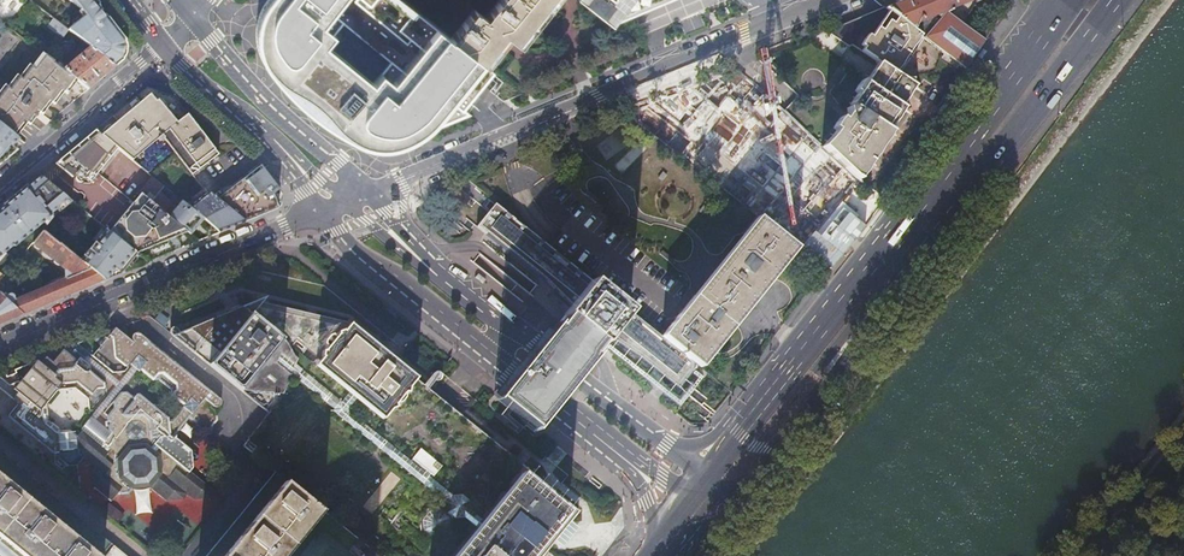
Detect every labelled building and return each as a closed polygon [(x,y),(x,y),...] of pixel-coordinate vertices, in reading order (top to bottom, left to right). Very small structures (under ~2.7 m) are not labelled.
[(115,66),(119,62),(122,60),(125,41),(113,25),(101,10),(93,0),(53,0),(79,33),(76,36),(79,39),(84,43),(90,47),(115,66)] [(262,7),(261,9),(259,13),(257,17),(256,21),(255,26),(255,30),(254,34),(254,39),(255,43),(256,46),(256,50),(258,53),(259,57),(260,59),(262,62),(263,64),(266,68),(274,77),(281,84),(285,88),(291,94),(294,97),(302,104),(308,109),(318,116),(323,120),(333,126),(339,130),(359,140),(364,143),(366,143),(369,144),(372,145),(376,145),(379,146),(381,146),(384,146),(387,146),(390,146),(393,145),(396,145),(399,144),(401,143),(402,143),(422,135),(470,115),(469,113),(466,110),(496,72),(484,62),(453,37),(406,0),(268,0),(262,7)] [(486,17),(475,9),(453,37),(484,62),(506,35),(515,42),(548,0),(499,0),(486,17)] [(612,24),(669,0),(581,0),(612,24)] [(925,37),(965,69),(984,40),(984,39),(962,23),(946,11),(972,0),(903,0),(895,3),(894,0),(876,0),(886,7),(910,26),(925,37)] [(898,76),(925,37),(910,26),(886,7),(830,30),(850,44),(879,64),(852,103),(850,106),(852,108),(847,110),(848,116),(839,129),(831,140),(823,149),(854,178),(887,131),(884,129),(913,87),(910,85),(898,76)] [(61,38),(67,30),(61,26),(51,18),(45,26),(61,38)] [(74,78),(88,88),(101,77),(115,66),(90,47),(68,66),(59,58),(54,62),(74,78)] [(12,133),(24,118),(27,120),(35,109),(38,112),(48,99),(51,102),(59,91),(61,89),(64,91),(74,78),(54,62),(46,56),(35,69),(32,67),(31,69),(23,80),(20,77),(10,89),(7,87),(0,96),(0,123),(12,133)] [(124,101),(126,103),(136,95),(144,88),(142,85),(124,101)] [(188,114),(175,96),(173,95),(145,87),(144,88),(136,95),(126,103),(108,118),(95,129),(117,147),(132,160),(150,145),(158,138),(160,141),(164,138),(192,174),(218,154),(187,114),(188,114)] [(12,133),(15,135),(27,120),(24,118),(12,133)] [(13,151),(15,149),(10,146),(17,137),(15,135),(12,133),(0,123),(0,162),(13,151)] [(95,129),(82,140),(106,160),(117,147),(95,129)] [(59,159),(54,163),(72,178),(74,175),(74,176),(74,177),(74,178),(74,179),(75,180),(76,181),(77,181),(78,182),(79,182),(80,181),(81,181),(82,180),(83,179),(86,176),(90,180),(96,172),(106,160),(82,140),(71,149),(59,159)] [(228,208),(245,221),(258,216),(278,208),(273,193),(279,189),(261,165),(217,199),(209,192),(198,205),(193,202),(189,207),(203,218),(213,227),(228,208)] [(662,172),(658,178),(661,181),(666,175),(662,172)] [(41,174),(28,185),(22,190),(10,200),(0,209),(0,254),(4,251),(12,244),(14,245),(43,221),(51,214),(50,212),(56,207),(59,205),(68,197),(41,174)] [(144,192),(142,194),(151,202),(159,192),(159,193),(164,186),(152,177),(141,190),(144,192)] [(188,232),(190,234),(203,218),(189,207),(186,205),(164,186),(159,193),(159,192),(151,202),(188,232)] [(588,190),(586,194),(596,202),(599,199),(588,190)] [(110,231),(137,253),(188,232),(151,202),(142,194),(135,203),(134,202),(110,231)] [(72,200),(68,197),(59,205),(56,207),(59,211),(72,200)] [(567,259),(498,205),(480,228),(547,283),(569,312),(559,324),(541,347),(518,375),(498,399),(535,430),(556,405),(578,378),(596,355),(601,350),(607,342),(640,357),(679,388),(698,364),(662,336),(662,335),(649,326),(632,312),(594,281),(586,275),(567,259)] [(703,205),(699,211),(702,214),(707,208),(703,205)] [(53,216),(51,214),(43,221),(46,225),(53,216)] [(697,297),(694,294),(665,331),(662,335),(662,336),(698,364),(794,245),(760,218),(697,297)] [(106,228),(101,235),(104,237),(109,230),(106,228)] [(110,231),(109,230),(104,237),(101,235),(95,241),(89,249),(79,261),(104,280),(111,277),(118,274),(120,273),(123,269),(137,253),(110,231)] [(79,261),(59,245),(42,231),(32,244),(65,270),(66,279),(48,286),(41,289),(36,291),(14,299),(14,298),(14,297),(14,296),(13,295),(12,295),(11,294),(10,293),(9,293),(8,293),(7,294),(6,294),(5,295),(4,296),(0,292),(0,323),(7,320),(52,302),(104,280),(79,261)] [(662,250),(659,254),(669,262),(672,258),(662,250)] [(243,306),(309,359),(386,421),(420,381),(392,359),(388,355),(385,353),(348,323),(257,301),(243,306)] [(173,335),(269,411),(302,368),(309,359),(243,306),(231,311),(173,335)] [(111,336),(109,339),(159,379),(161,376),(174,386),(175,392),(215,424),(220,418),(219,409),(215,406),(217,403),(220,405),(221,405),(222,405),(223,405),(224,404),(225,403),(225,402),(150,343),(150,342),(140,334),(140,333),(139,333),(138,333),(137,333),(136,333),(135,334),(134,335),(134,336),(134,337),(134,338),(134,339),(134,340),(135,340),(134,342),(116,328),(114,328),(112,330),(113,331),(110,335),(111,336)] [(159,379),(109,339),(105,336),(99,344),(102,347),(100,350),(99,349),(93,356),(92,355),(91,354),(93,351),(86,345),(84,348),(79,344),(82,343),(81,342),(77,344),(82,348),(92,355),(113,373),(129,369),(134,363),(135,363),(136,364),(137,365),(140,367),(143,370),(144,368),(158,379),(159,379)] [(82,348),(77,344),(66,348),(64,349),(72,356),(82,348)] [(390,346),(385,353),(388,355),(392,359),(397,352),(390,346)] [(92,355),(82,348),(72,356),(80,362),(83,359),(86,362),(91,356),(92,355)] [(211,430),(215,424),(175,392),(175,394),(188,404),(171,423),(171,417),(142,395),(140,394),(137,398),(130,392),(124,393),(117,402),(118,409),(111,417),(112,422),(114,424),(113,426),(113,431),(116,433),(105,447),(87,432),(82,437),(75,432),(67,433),(53,422),(51,404),(62,390),(80,389),(93,400),(94,408),(99,407),(108,396),(108,384),(93,372),(93,371),(93,370),(93,369),(93,368),(92,367),(92,366),(86,362),(83,359),(80,362),(72,356),(64,349),(53,362),(47,356),(41,363),(38,360),(32,367),(33,368),(30,372),(26,368),(20,376),(24,379),(21,383),(20,382),(14,389),(18,392),(12,398),(19,404),(11,414),(57,452),(62,451),(64,457),(74,465),(83,464),(89,456),(101,466),(98,470),(100,486),(117,500),(124,492),(126,493),(135,492),(138,488),(155,484),(171,497),(188,495),(191,491),(198,497),(216,494),(219,490),(194,470),(197,465),(194,449),(178,437),(194,417),(211,430)] [(91,356),(86,362),(92,366),(92,367),(118,388),(119,389),(124,382),(123,381),(91,356)] [(137,365),(136,364),(123,381),(124,382),(119,389),(118,388),(116,390),(95,417),(99,420),(140,367),(137,365)] [(386,421),(324,497),(397,555),(542,555),(547,550),(552,544),(564,529),(579,510),(574,506),(542,480),(532,472),(420,381),(386,421)] [(116,433),(113,431),(99,420),(95,417),(84,431),(87,432),(105,447),(116,433)] [(0,452),(0,555),(127,555),(0,452)] [(532,472),(542,480),(548,472),(539,464),(532,472)] [(317,491),(322,484),(303,468),(298,475),(317,491)] [(276,473),(206,555),(379,555),(276,473)]
